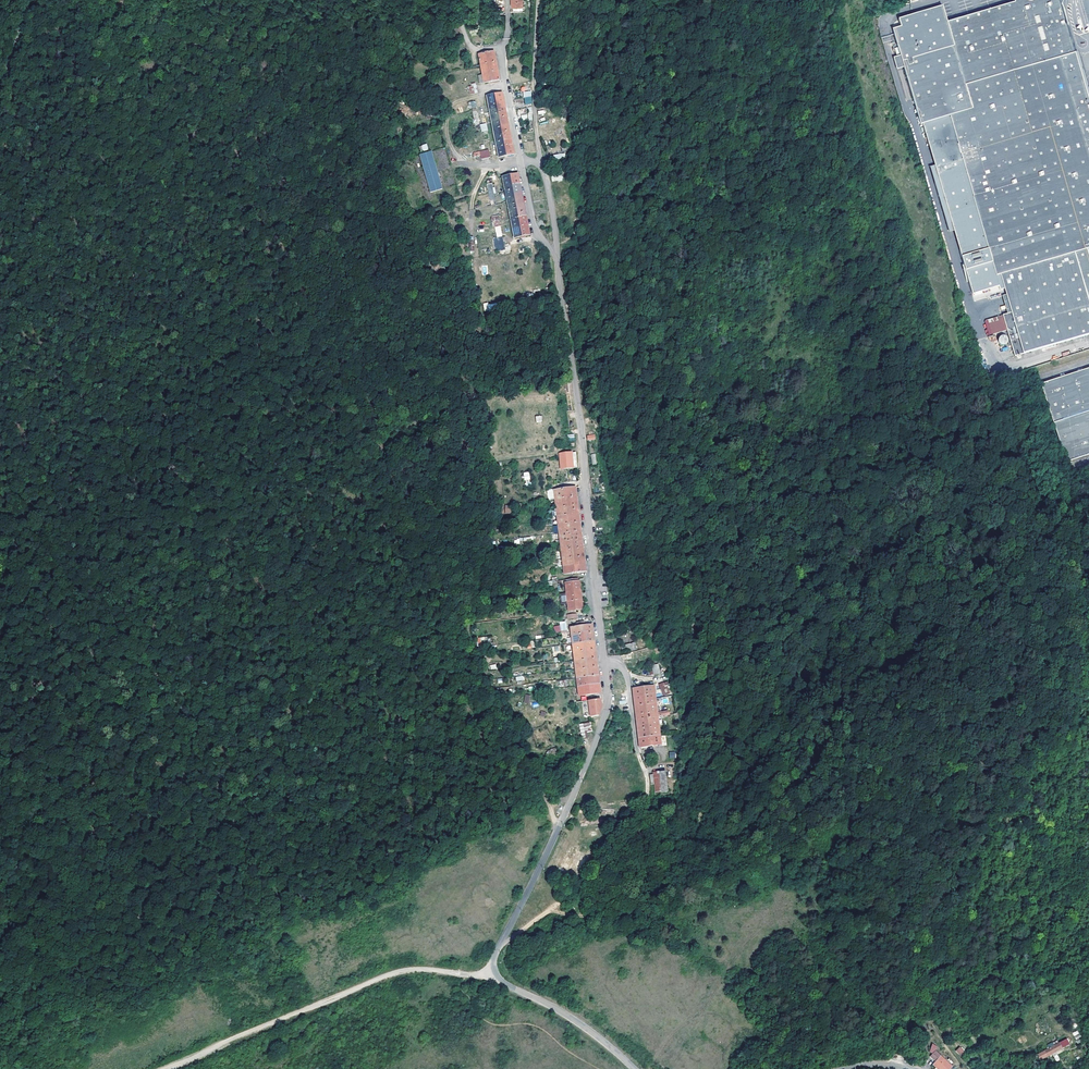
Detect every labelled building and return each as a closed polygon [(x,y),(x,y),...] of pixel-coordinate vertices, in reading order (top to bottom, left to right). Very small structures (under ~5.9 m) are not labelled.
[(1088,107),(1083,87),(1074,57),(1068,31),(1070,28),(1064,8),(1062,1),(1063,0),(1013,0),(1014,3),(947,23),(943,6),(897,19),(899,28),(891,29),(900,56),(903,69),(919,125),(922,124),(972,294),(1002,286),(1010,314),(1003,316),(1013,356),(1069,342),(1088,336),(1088,108),(1088,107)] [(1078,56),(1070,28),(1068,31),(1074,57),(1083,87),(1088,107),(1088,108),(1088,98),(1078,56)] [(495,77),(491,60),(489,49),(474,52),(476,62),(479,80),(495,77)] [(897,71),(903,69),(900,56),(893,58),(897,71)] [(464,83),(466,92),(473,90),(471,82),(464,83)] [(482,93),(484,103),(491,102),(491,104),(493,104),(493,102),(499,100),(497,91),(482,93)] [(531,91),(523,91),(524,105),(532,104),(531,91)] [(484,103),(486,112),(501,109),(500,105),(493,106),(493,104),(491,104),(491,102),(484,103)] [(486,112),(488,126),(495,125),(495,123),(497,122),(496,120),(503,119),(501,109),(486,112)] [(393,132),(398,121),(391,118),(387,130),(393,132)] [(482,120),(475,121),(476,125),(471,126),(472,129),(483,127),(482,120)] [(495,125),(488,126),(490,135),(506,132),(504,123),(497,124),(497,122),(495,123),(495,125)] [(541,130),(535,132),(541,145),(546,143),(547,145),(546,146),(545,147),(546,149),(548,150),(550,150),(550,149),(551,147),(550,145),(548,145),(541,130)] [(490,135),(492,144),(499,143),(499,141),(500,140),(500,138),(506,137),(506,132),(490,135)] [(499,143),(492,144),(493,154),(509,151),(507,141),(500,143),(500,140),(499,141),(499,143)] [(524,141),(524,149),(534,149),(533,141),(524,141)] [(475,149),(476,156),(485,154),(484,147),(475,149)] [(437,186),(426,148),(414,152),(425,189),(437,186)] [(497,174),(500,188),(508,187),(507,185),(509,184),(508,183),(515,182),(513,171),(497,174)] [(500,188),(502,198),(509,196),(509,194),(510,193),(510,191),(517,190),(515,184),(513,185),(513,186),(509,186),(509,184),(507,185),(508,187),(500,188)] [(502,198),(505,216),(521,213),(517,190),(510,191),(510,193),(509,194),(509,196),(502,198)] [(488,220),(489,224),(495,222),(493,213),(487,214),(488,220)] [(505,216),(507,225),(514,223),(514,221),(515,221),(516,222),(522,221),(521,213),(505,216)] [(509,235),(524,232),(522,221),(516,222),(515,221),(514,221),(514,223),(507,225),(509,235)] [(503,237),(493,238),(494,250),(504,249),(503,237)] [(1000,338),(998,339),(998,341),(999,344),(1001,346),(1004,346),(1006,345),(1008,342),(1007,339),(1006,337),(1003,336),(1000,338)] [(1088,411),(1088,370),(1042,384),(1054,423),(1088,411)] [(1054,423),(1067,462),(1072,460),(1088,455),(1088,411),(1054,423)] [(570,452),(559,454),(561,469),(572,467),(570,452)] [(572,493),(570,485),(549,487),(550,496),(561,495),(562,498),(564,497),(564,494),(572,493)] [(573,502),(572,498),(564,499),(564,497),(562,498),(561,495),(550,496),(551,505),(573,502)] [(574,510),(573,502),(551,505),(552,513),(563,512),(563,514),(566,514),(566,511),(574,510)] [(574,519),(574,515),(566,516),(566,514),(563,514),(563,512),(552,513),(553,521),(574,519)] [(575,523),(574,519),(553,521),(554,529),(565,528),(565,526),(567,526),(567,524),(575,523)] [(577,535),(575,527),(568,528),(567,526),(565,526),(565,528),(554,529),(555,538),(577,535)] [(577,540),(577,535),(555,538),(556,546),(567,545),(567,543),(570,542),(569,541),(577,540)] [(578,552),(577,543),(570,544),(570,542),(567,543),(567,545),(556,546),(557,555),(578,552)] [(579,560),(578,552),(557,555),(558,563),(579,560)] [(581,568),(579,560),(558,563),(559,571),(581,568)] [(560,580),(561,590),(564,608),(578,606),(574,578),(560,580)] [(562,634),(562,633),(561,619),(554,620),(555,634),(555,635),(562,634)] [(588,626),(587,622),(581,623),(580,619),(572,620),(572,624),(566,625),(567,633),(576,631),(576,630),(584,629),(584,627),(588,626)] [(589,638),(588,626),(584,627),(584,629),(576,630),(576,631),(567,633),(567,641),(589,638)] [(589,642),(589,638),(567,641),(569,649),(577,648),(577,646),(582,645),(582,644),(589,642)] [(624,643),(623,642),(617,643),(618,650),(628,648),(624,643)] [(591,655),(590,647),(582,647),(582,645),(577,646),(577,648),(569,649),(570,658),(591,655)] [(591,659),(591,655),(570,658),(571,666),(581,665),(581,663),(584,662),(584,660),(591,659)] [(593,671),(592,663),(584,664),(584,662),(581,663),(581,665),(571,666),(572,674),(593,671)] [(652,664),(653,675),(660,674),(659,664),(652,664)] [(594,679),(593,671),(572,674),(573,683),(583,682),(583,680),(587,680),(594,679)] [(595,690),(594,680),(587,681),(587,680),(583,680),(583,682),(573,683),(574,692),(595,690)] [(668,681),(659,683),(662,696),(671,694),(668,681)] [(650,683),(628,685),(630,698),(638,697),(642,697),(652,695),(650,683)] [(642,703),(643,710),(646,710),(649,710),(649,711),(653,711),(652,695),(642,697),(642,701),(642,703)] [(597,704),(596,696),(584,697),(586,713),(594,712),(597,704)] [(638,697),(630,698),(631,711),(640,710),(639,704),(639,701),(638,697)] [(645,733),(656,732),(653,714),(643,715),(644,725),(645,733)] [(640,716),(631,716),(634,734),(645,733),(644,725),(641,725),(640,716)] [(585,720),(574,722),(577,735),(583,734),(582,728),(587,727),(585,720)] [(645,733),(634,734),(635,744),(657,742),(656,732),(645,733)] [(651,790),(662,789),(660,769),(649,770),(651,790)] [(1070,1041),(1068,1038),(1058,1044),(1058,1043),(1043,1052),(1036,1056),(1039,1061),(1047,1057),(1047,1058),(1061,1050),(1061,1049),(1069,1045),(1067,1042),(1070,1041)] [(934,1052),(937,1048),(935,1045),(928,1051),(931,1054),(934,1052)] [(955,1051),(960,1056),(965,1051),(960,1046),(955,1051)] [(951,1068),(934,1052),(931,1054),(929,1057),(934,1063),(932,1065),(936,1068),(950,1068),(951,1068)]
